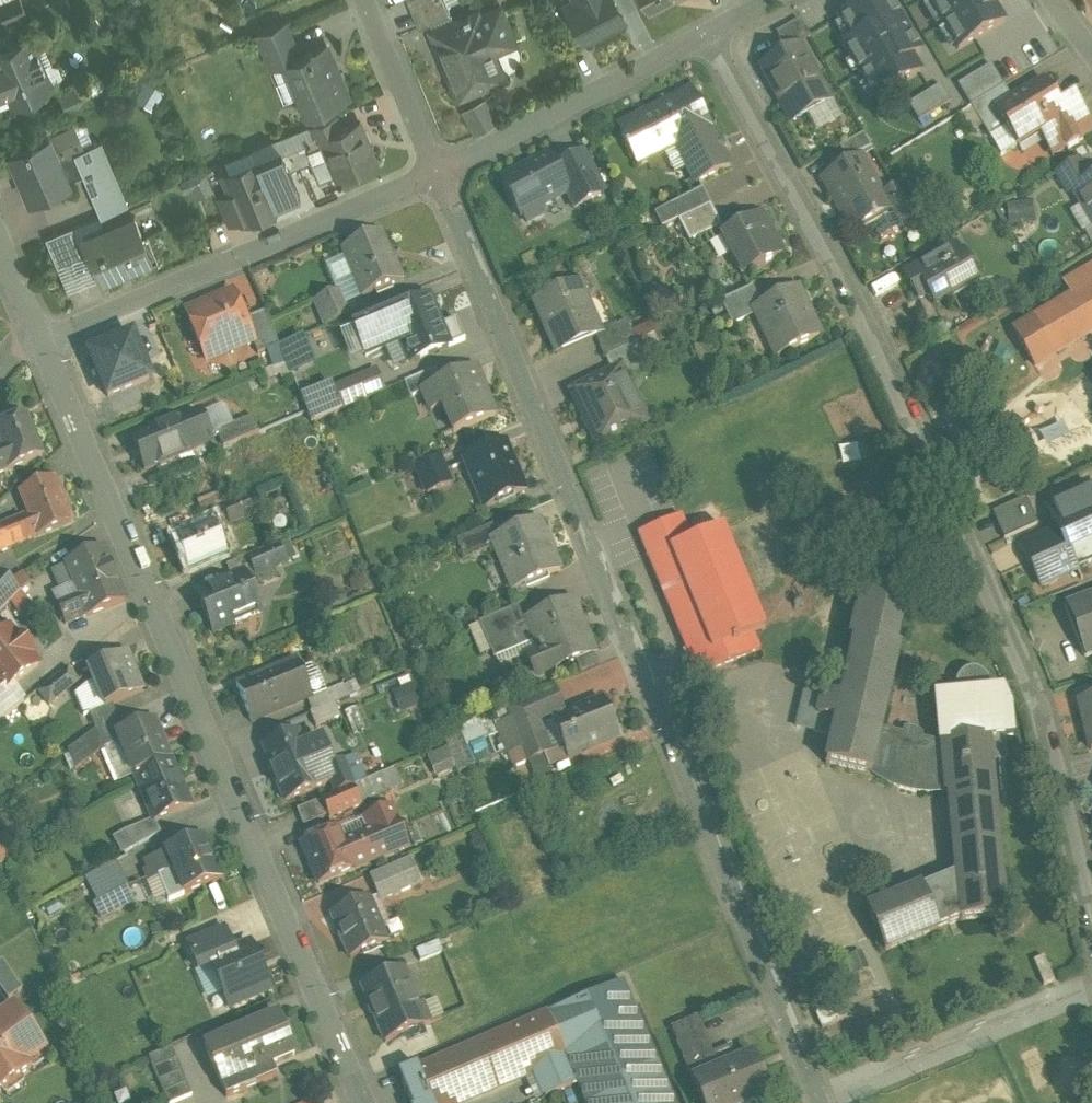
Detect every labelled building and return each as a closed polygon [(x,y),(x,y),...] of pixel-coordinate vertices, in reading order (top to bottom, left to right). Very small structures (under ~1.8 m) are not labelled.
[(0,3),(0,7),(5,20),(27,11),(23,0),(8,0),(0,3)] [(51,5),(57,18),(70,11),(65,0),(61,0),(51,5)] [(420,29),(452,15),(446,0),(408,0),(420,29)] [(565,3),(585,39),(615,23),(615,22),(623,18),(624,18),(625,17),(616,0),(570,0),(565,3)] [(650,12),(672,0),(643,0),(650,12)] [(899,0),(866,0),(841,15),(855,39),(843,47),(878,104),(929,73),(920,58),(930,52),(899,0)] [(963,52),(1012,22),(1003,6),(1013,0),(931,0),(963,52)] [(469,12),(462,15),(464,18),(433,31),(434,33),(437,32),(449,61),(446,63),(460,97),(505,78),(491,43),(512,34),(501,7),(480,16),(478,12),(471,15),(469,12)] [(285,21),(259,32),(274,68),(292,61),(291,60),(300,56),(285,21)] [(801,21),(777,35),(785,48),(809,35),(801,21)] [(0,50),(0,71),(14,103),(54,86),(33,36),(0,50)] [(300,56),(291,60),(292,61),(305,93),(301,95),(309,114),(311,113),(332,104),(349,97),(327,44),(300,56)] [(830,100),(800,46),(761,67),(776,94),(778,93),(792,118),(790,119),(790,121),(806,113),(830,100)] [(292,61),(274,68),(287,101),(301,95),(305,93),(292,61)] [(84,81),(61,91),(70,113),(94,103),(84,81)] [(153,107),(160,98),(150,91),(153,86),(149,82),(139,96),(153,107)] [(995,112),(1001,122),(1017,148),(1018,148),(1016,144),(1038,130),(1054,157),(1066,149),(1068,151),(1080,144),(1079,142),(1091,134),(1091,132),(1074,101),(1059,110),(1059,107),(1058,104),(1056,102),(1054,100),(1051,99),(1042,85),(1045,83),(1045,82),(1011,102),(995,112)] [(912,105),(922,121),(953,102),(943,86),(912,105)] [(1005,87),(971,107),(986,131),(1001,122),(995,112),(1011,102),(1004,89),(1005,88),(1005,87)] [(711,128),(693,93),(619,131),(638,166),(681,144),(693,166),(689,169),(697,186),(730,169),(721,153),(725,151),(726,148),(724,143),(720,142),(717,144),(709,129),(711,128)] [(463,110),(475,134),(499,122),(487,98),(463,110)] [(830,100),(806,113),(817,132),(841,120),(830,100)] [(332,104),(311,113),(315,124),(337,115),(332,104)] [(68,114),(44,125),(48,137),(73,126),(68,114)] [(360,121),(342,128),(337,115),(315,124),(311,126),(316,137),(317,140),(319,140),(325,137),(332,153),(330,154),(340,178),(377,163),(360,121)] [(1001,122),(986,131),(991,139),(1002,157),(1017,148),(1001,122)] [(48,137),(11,153),(31,199),(69,182),(69,181),(85,174),(86,174),(77,152),(84,149),(74,126),(73,126),(48,137)] [(864,135),(840,148),(850,165),(863,158),(864,158),(874,153),(864,135)] [(316,137),(282,151),(290,170),(318,158),(314,150),(322,147),(319,140),(317,140),(316,137)] [(84,149),(77,152),(86,174),(85,174),(102,215),(129,203),(102,141),(84,149)] [(282,151),(262,159),(274,188),(294,180),(290,170),(282,151)] [(610,201),(586,156),(558,171),(550,156),(502,181),(522,219),(566,196),(578,218),(610,201)] [(850,165),(823,180),(853,234),(872,223),(876,221),(875,219),(892,210),(884,196),(864,158),(863,158),(850,165)] [(1078,161),(1057,174),(1070,195),(1075,192),(1074,191),(1090,182),(1091,181),(1078,161)] [(260,166),(227,180),(232,192),(244,220),(276,206),(260,166)] [(206,171),(182,181),(187,191),(194,188),(198,198),(214,191),(206,171)] [(1090,182),(1074,191),(1075,192),(1091,221),(1091,180),(1091,181),(1090,182)] [(918,220),(898,189),(884,196),(892,210),(875,219),(876,221),(872,223),(875,230),(876,230),(880,237),(900,226),(901,229),(918,220)] [(704,191),(672,207),(679,222),(712,206),(704,191)] [(232,192),(218,199),(229,226),(244,220),(232,192)] [(1010,206),(1013,227),(1041,223),(1037,202),(1010,206)] [(712,206),(679,222),(690,243),(723,228),(712,206)] [(672,207),(656,215),(663,229),(679,222),(672,207)] [(135,215),(85,236),(103,278),(121,270),(120,269),(126,266),(127,267),(153,256),(135,215)] [(763,215),(722,237),(744,278),(785,255),(785,254),(783,255),(769,230),(771,229),(763,215)] [(75,226),(47,238),(59,267),(87,255),(75,226)] [(381,235),(344,251),(364,299),(403,282),(396,263),(394,264),(381,235)] [(958,250),(905,278),(925,312),(953,296),(952,295),(976,281),(958,250)] [(1065,285),(1073,299),(1036,321),(1056,355),(1091,333),(1091,269),(1065,285)] [(580,284),(535,303),(543,322),(547,320),(552,332),(551,333),(560,353),(557,354),(558,356),(602,336),(602,335),(599,336),(584,302),(587,301),(580,284)] [(753,289),(722,304),(733,328),(746,322),(741,312),(760,303),(753,289)] [(798,290),(755,311),(778,358),(821,338),(820,337),(818,338),(804,308),(806,307),(798,290)] [(339,292),(316,302),(327,328),(350,319),(339,292)] [(234,295),(187,315),(201,348),(222,339),(226,350),(230,348),(234,350),(245,346),(246,342),(251,340),(252,343),(253,343),(254,342),(245,321),(234,295)] [(389,317),(355,331),(367,359),(402,344),(411,365),(450,349),(429,300),(389,317)] [(383,305),(350,319),(355,331),(389,317),(383,305)] [(266,313),(245,321),(254,342),(253,343),(259,356),(280,347),(266,313)] [(627,323),(607,333),(610,339),(599,344),(606,359),(638,344),(627,323)] [(639,341),(662,335),(659,323),(636,329),(639,341)] [(299,340),(281,348),(291,373),(309,365),(299,340)] [(638,344),(606,359),(613,375),(622,370),(628,382),(651,371),(638,344)] [(441,385),(424,392),(424,393),(432,412),(447,406),(458,431),(454,433),(454,434),(495,417),(495,415),(493,416),(480,386),(482,385),(476,370),(441,385)] [(613,375),(572,394),(598,447),(647,423),(628,382),(622,370),(613,375)] [(436,371),(405,384),(411,399),(424,393),(424,392),(441,385),(436,371)] [(116,372),(94,381),(103,402),(125,393),(116,372)] [(377,372),(335,390),(343,410),(385,392),(377,372)] [(198,413),(132,441),(146,472),(211,445),(208,439),(209,438),(211,433),(206,422),(201,419),(200,420),(198,413)] [(0,428),(0,448),(1,449),(10,472),(44,457),(28,417),(0,428)] [(254,418),(218,433),(224,449),(260,434),(254,418)] [(507,444),(465,462),(473,481),(475,480),(486,507),(484,508),(485,509),(526,492),(518,473),(516,473),(505,446),(507,445),(507,444)] [(0,450),(0,476),(10,472),(1,449),(0,450)] [(440,458),(417,468),(428,495),(451,485),(440,458)] [(54,480),(20,495),(29,516),(38,538),(38,539),(73,525),(54,480)] [(1049,510),(1058,531),(1060,531),(1069,551),(1091,540),(1091,491),(1049,510)] [(224,510),(224,511),(227,519),(231,527),(255,517),(248,500),(224,510)] [(1027,500),(993,515),(1005,541),(1038,526),(1027,500)] [(223,509),(204,517),(208,527),(215,524),(215,525),(227,519),(224,511),(224,510),(223,509)] [(0,528),(0,554),(38,538),(29,516),(0,528)] [(724,529),(692,542),(682,517),(639,535),(698,678),(761,652),(754,636),(766,631),(724,529)] [(499,539),(493,541),(496,549),(514,592),(560,573),(539,522),(499,539)] [(208,527),(175,541),(188,573),(229,556),(215,525),(215,524),(208,527)] [(494,526),(458,542),(466,561),(496,549),(493,541),(499,539),(494,526)] [(1058,531),(1024,547),(1042,588),(1078,572),(1069,551),(1060,531),(1058,531)] [(280,547),(249,560),(256,577),(287,564),(280,547)] [(103,550),(67,566),(76,587),(79,594),(57,603),(67,626),(88,617),(89,618),(126,603),(103,550)] [(248,558),(227,567),(233,580),(246,575),(248,581),(256,577),(249,560),(248,558)] [(22,594),(0,573),(0,616),(22,594)] [(233,580),(197,595),(214,634),(262,614),(248,581),(246,575),(233,580)] [(865,582),(851,641),(855,642),(842,700),(823,695),(815,733),(833,737),(827,766),(871,776),(872,773),(881,732),(900,651),(896,650),(909,592),(865,582)] [(1065,608),(1085,659),(1091,656),(1091,597),(1065,608)] [(573,603),(528,622),(529,624),(518,629),(521,636),(515,638),(520,650),(537,643),(541,651),(539,652),(540,654),(533,657),(533,658),(531,663),(536,675),(541,677),(541,678),(595,655),(586,635),(588,634),(589,633),(583,620),(582,619),(580,620),(573,603)] [(511,612),(480,625),(495,661),(520,650),(515,638),(521,636),(518,629),(511,612)] [(8,688),(41,660),(14,627),(0,638),(0,678),(8,688)] [(127,655),(89,671),(105,708),(105,709),(113,706),(143,693),(127,655)] [(298,661),(237,686),(253,724),(308,701),(314,699),(298,661)] [(69,671),(40,694),(50,706),(79,683),(69,671)] [(943,747),(942,744),(990,740),(1004,739),(1013,739),(1011,710),(1003,694),(991,695),(989,685),(987,680),(984,676),(980,674),(975,672),(969,672),(963,675),(960,678),(957,682),(956,688),(957,697),(935,700),(939,746),(943,747)] [(344,686),(314,699),(308,701),(313,713),(335,704),(349,698),(344,686)] [(555,686),(506,707),(511,719),(534,709),(542,728),(554,723),(553,722),(567,716),(555,686)] [(396,692),(403,714),(419,709),(412,687),(396,692)] [(1080,703),(1091,752),(1091,700),(1080,703)] [(567,716),(553,722),(554,723),(564,749),(569,760),(619,739),(604,701),(567,716)] [(313,713),(311,714),(317,728),(341,718),(335,704),(313,713)] [(105,708),(90,714),(95,728),(118,718),(113,706),(105,709),(105,708)] [(534,709),(511,719),(522,745),(545,736),(542,728),(534,709)] [(118,718),(95,728),(104,750),(105,749),(115,745),(112,736),(113,733),(123,729),(118,718)] [(155,720),(118,736),(135,776),(172,760),(155,720)] [(554,723),(542,728),(545,736),(552,754),(564,749),(554,723)] [(939,746),(881,732),(872,773),(884,781),(894,786),(905,790),(916,792),(925,793),(934,793),(947,791),(943,747),(939,746)] [(298,735),(266,749),(275,770),(273,771),(281,791),(282,791),(286,802),(333,783),(327,770),(328,770),(327,768),(314,773),(298,735)] [(545,736),(522,745),(529,763),(552,754),(545,736)] [(1004,739),(990,740),(992,764),(1006,763),(1004,739)] [(429,756),(439,779),(475,763),(465,740),(429,756)] [(990,740),(942,744),(943,747),(947,791),(947,795),(949,794),(957,875),(961,920),(961,922),(1006,917),(992,764),(990,740)] [(104,750),(89,756),(99,781),(116,775),(105,749),(104,750)] [(172,760),(135,776),(146,801),(125,810),(134,829),(154,821),(154,822),(191,807),(172,760)] [(328,770),(327,770),(333,783),(338,795),(355,788),(344,763),(328,770)] [(397,770),(355,788),(362,806),(404,788),(397,770)] [(338,795),(322,801),(329,817),(331,821),(363,807),(362,806),(355,788),(338,795)] [(322,801),(298,812),(305,828),(329,817),(322,801)] [(393,808),(365,820),(371,834),(362,838),(373,862),(409,847),(393,808)] [(125,810),(113,815),(121,834),(134,829),(125,810)] [(4,811),(0,813),(0,843),(18,831),(4,811)] [(124,855),(160,840),(153,823),(117,838),(124,855)] [(339,830),(303,845),(320,885),(356,870),(355,870),(373,862),(362,838),(345,845),(339,830)] [(204,836),(167,852),(167,853),(175,871),(159,878),(170,902),(222,880),(204,836)] [(167,853),(144,863),(151,881),(159,878),(175,871),(167,853)] [(413,860),(370,878),(381,903),(423,885),(413,860)] [(115,864),(88,879),(101,903),(128,889),(115,864)] [(921,890),(868,912),(885,953),(939,931),(938,929),(961,920),(957,875),(931,886),(929,881),(919,885),(921,890)] [(370,900),(333,915),(352,960),(388,944),(370,900)] [(233,952),(223,928),(187,943),(198,971),(211,965),(229,1008),(269,991),(250,945),(233,952)] [(2,944),(0,945),(0,971),(8,982),(22,973),(2,944)] [(840,963),(847,979),(867,970),(860,955),(840,963)] [(404,971),(363,987),(387,1044),(431,1025),(423,1006),(419,1008),(404,971)] [(625,983),(549,1015),(578,1084),(586,1102),(675,1102),(625,983)] [(842,1006),(817,1016),(817,1017),(819,1016),(824,1029),(822,1029),(823,1030),(848,1020),(842,1006)] [(32,1071),(29,1067),(47,1054),(14,1009),(0,1020),(0,1094),(32,1071)] [(420,1071),(434,1102),(456,1102),(535,1070),(547,1098),(578,1084),(549,1015),(420,1071)] [(279,1016),(206,1048),(227,1099),(278,1078),(273,1065),(296,1056),(279,1016)] [(697,1019),(672,1030),(694,1082),(719,1071),(697,1019)] [(172,1049),(150,1058),(169,1102),(177,1102),(192,1097),(172,1049)] [(694,1082),(703,1102),(744,1102),(768,1093),(769,1097),(770,1096),(753,1056),(719,1071),(694,1082)] [(418,1066),(399,1074),(411,1102),(434,1102),(420,1071),(418,1066)]
